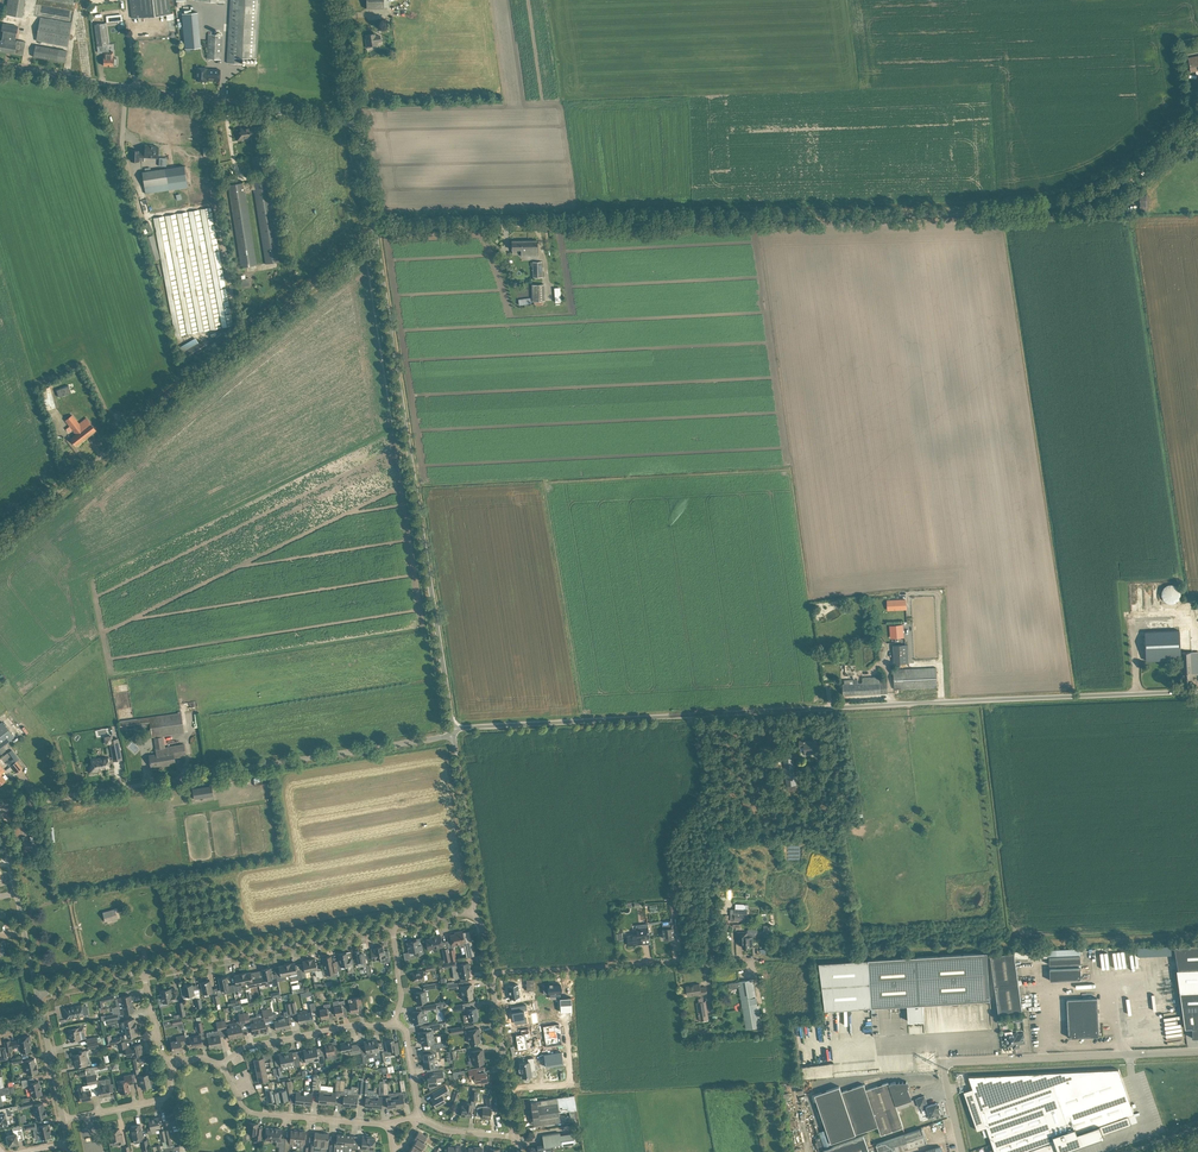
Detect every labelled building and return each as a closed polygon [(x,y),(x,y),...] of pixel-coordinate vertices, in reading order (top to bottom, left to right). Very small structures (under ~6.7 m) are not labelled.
[(25,0),(8,0),(5,14),(22,17),(25,0)] [(171,13),(169,0),(130,0),(132,18),(171,13)] [(260,0),(231,0),(227,63),(242,63),(242,57),(257,58),(260,0)] [(384,8),(384,7),(389,7),(389,0),(366,0),(367,9),(384,8)] [(185,49),(201,48),(198,12),(182,14),(185,49)] [(68,46),(72,23),(41,17),(37,40),(68,46)] [(98,46),(107,45),(105,31),(104,23),(96,24),(96,32),(98,46)] [(15,39),(18,26),(9,24),(7,38),(5,38),(4,41),(0,40),(0,51),(23,55),(26,41),(15,39)] [(375,35),(374,33),(366,34),(367,40),(366,41),(367,48),(371,47),(370,45),(376,44),(376,41),(381,41),(380,35),(375,35)] [(221,59),(222,35),(208,34),(207,54),(207,58),(221,59)] [(65,62),(67,50),(35,45),(33,56),(65,62)] [(113,58),(113,54),(113,52),(104,52),(104,54),(104,59),(104,65),(113,65),(117,65),(117,58),(113,58)] [(1191,71),(1197,70),(1197,56),(1184,59),(1187,72),(1191,71)] [(220,80),(220,70),(208,69),(208,68),(197,67),(197,74),(195,75),(195,78),(196,79),(196,80),(203,80),(207,80),(220,80)] [(257,136),(256,126),(242,128),(242,131),(238,132),(238,129),(237,129),(239,140),(244,139),(243,136),(252,135),(252,137),(257,136)] [(158,157),(159,146),(150,146),(150,145),(145,145),(145,153),(143,153),(143,152),(139,152),(139,150),(131,150),(131,160),(139,161),(139,156),(158,157)] [(281,261),(265,154),(252,156),(254,172),(262,171),(263,179),(253,181),(244,182),(228,185),(240,261),(241,267),(257,265),(256,259),(245,190),(254,189),(265,257),(266,263),(281,261)] [(166,166),(167,157),(159,157),(159,165),(166,166)] [(184,166),(166,169),(167,176),(167,179),(167,182),(177,181),(187,179),(185,166),(184,166)] [(145,171),(143,172),(144,186),(145,193),(154,192),(168,190),(168,189),(168,188),(168,187),(167,182),(167,179),(167,176),(166,169),(151,171),(145,171)] [(210,207),(200,209),(223,327),(232,326),(210,207)] [(189,211),(211,330),(221,328),(198,209),(189,211)] [(199,332),(209,330),(187,211),(177,213),(199,332)] [(188,334),(197,332),(175,214),(166,215),(188,334)] [(176,336),(186,334),(163,216),(154,217),(176,336)] [(153,235),(145,237),(152,261),(160,259),(153,235)] [(537,255),(537,246),(537,240),(512,240),(512,249),(521,249),(521,256),(537,255)] [(543,277),(542,261),(531,262),(531,266),(533,265),(533,277),(543,277)] [(242,286),(250,285),(249,277),(240,279),(242,286)] [(532,301),(545,301),(544,284),(532,284),(532,301)] [(189,336),(179,341),(180,344),(191,339),(189,336)] [(197,344),(195,342),(182,350),(183,352),(181,354),(185,361),(203,350),(199,343),(197,344)] [(40,388),(47,409),(55,407),(49,386),(40,388)] [(86,417),(79,423),(73,414),(65,420),(76,433),(70,438),(76,445),(96,430),(86,417)] [(1180,598),(1181,596),(1181,594),(1180,592),(1179,591),(1178,589),(1177,588),(1175,587),(1174,586),(1172,586),(1170,586),(1168,586),(1166,587),(1165,588),(1164,589),(1163,591),(1162,593),(1161,594),(1161,596),(1162,598),(1162,600),(1163,601),(1164,603),(1166,604),(1168,605),(1169,605),(1171,605),(1173,605),(1175,605),(1176,604),(1178,602),(1179,601),(1180,599),(1180,598)] [(892,609),(906,609),(906,599),(892,600),(892,609)] [(903,624),(893,625),(894,638),(904,637),(903,624)] [(1146,632),(1147,660),(1181,658),(1182,682),(1193,682),(1193,681),(1192,673),(1197,673),(1197,651),(1181,652),(1180,631),(1146,632)] [(894,664),(909,663),(908,644),(893,645),(894,664)] [(894,689),(934,687),(937,687),(936,668),(894,670),(894,689)] [(853,683),(843,684),(843,689),(843,695),(864,694),(888,693),(888,687),(887,678),(880,679),(879,676),(862,677),(863,682),(858,683),(858,679),(853,679),(853,683)] [(184,732),(181,712),(119,721),(121,730),(150,726),(152,737),(154,736),(157,755),(150,756),(150,759),(151,765),(162,764),(162,766),(175,764),(174,757),(186,756),(185,750),(184,744),(165,747),(164,747),(162,737),(163,736),(163,735),(184,732)] [(3,722),(0,724),(0,748),(14,737),(3,722)] [(136,743),(140,738),(135,733),(131,737),(136,743)] [(118,738),(109,739),(112,756),(121,754),(118,738)] [(810,741),(810,740),(799,741),(800,747),(800,751),(805,751),(805,753),(819,751),(818,740),(810,741)] [(9,752),(16,761),(19,759),(12,749),(9,752)] [(100,770),(100,769),(109,767),(108,757),(97,759),(97,758),(91,759),(92,765),(89,765),(90,772),(100,770)] [(16,761),(14,764),(14,763),(12,765),(11,765),(17,772),(22,768),(16,761)] [(794,763),(785,764),(787,791),(796,790),(794,763)] [(194,799),(213,795),(211,786),(192,789),(194,799)] [(673,918),(679,917),(677,903),(671,904),(673,918)] [(103,912),(105,921),(117,918),(115,908),(103,912)] [(730,921),(735,921),(735,919),(747,920),(748,909),(735,909),(735,912),(731,912),(730,921)] [(665,938),(674,937),(672,919),(663,921),(665,938)] [(642,943),(642,938),(650,937),(648,923),(637,925),(638,934),(628,935),(629,945),(636,944),(636,942),(641,942),(642,943)] [(463,935),(462,931),(454,932),(455,933),(450,934),(452,945),(457,944),(458,946),(463,945),(466,957),(474,955),(470,936),(467,937),(466,934),(463,935)] [(748,936),(748,931),(738,931),(738,942),(743,942),(743,947),(753,947),(753,936),(748,936)] [(435,948),(443,946),(440,935),(433,936),(433,937),(426,939),(427,945),(427,948),(434,947),(435,948)] [(418,945),(417,939),(407,941),(409,952),(413,951),(414,955),(424,953),(422,944),(418,945)] [(1178,969),(1197,968),(1197,944),(1175,945),(1178,969)] [(1172,953),(1171,945),(1138,946),(1138,955),(1172,953)] [(383,950),(382,946),(374,947),(375,949),(371,950),(372,956),(372,960),(381,959),(381,957),(386,957),(384,950),(383,950)] [(359,953),(359,950),(352,951),(352,952),(354,951),(356,963),(358,963),(358,967),(363,966),(363,964),(366,964),(364,953),(364,952),(359,953)] [(1121,950),(1092,953),(1095,973),(1123,970),(1122,955),(1121,955),(1121,950)] [(348,958),(346,952),(338,954),(339,960),(341,966),(347,965),(349,973),(352,972),(354,971),(353,963),(352,957),(348,958)] [(990,994),(987,952),(868,960),(871,1001),(871,1007),(907,1005),(908,1021),(923,1020),(922,1004),(990,1000),(990,994)] [(1014,952),(996,955),(990,955),(999,1014),(1022,1011),(1014,952)] [(331,955),(327,956),(326,955),(322,955),(326,974),(334,972),(334,971),(338,970),(337,966),(336,960),(332,961),(331,955)] [(1080,955),(1049,956),(1049,964),(1055,964),(1056,968),(1050,968),(1050,980),(1081,979),(1081,967),(1079,967),(1079,963),(1081,963),(1080,955)] [(318,970),(315,958),(312,959),(312,958),(309,959),(311,970),(314,969),(316,977),(319,976),(319,978),(323,977),(321,969),(318,970)] [(302,979),(306,978),(305,971),(311,970),(309,959),(306,960),(302,961),(304,968),(300,969),(302,979)] [(871,1001),(868,960),(819,963),(825,1010),(871,1007),(871,1001)] [(297,970),(295,962),(290,963),(287,963),(289,975),(290,979),(290,981),(302,979),(300,969),(297,970)] [(470,976),(469,970),(470,970),(468,962),(458,964),(458,965),(455,965),(452,966),(453,974),(459,973),(460,977),(467,976),(470,976)] [(290,979),(289,975),(287,963),(283,964),(283,965),(279,966),(280,972),(276,973),(278,980),(286,978),(286,980),(290,979)] [(272,973),(270,967),(261,969),(263,976),(258,977),(259,985),(274,981),(273,977),(273,973),(272,973)] [(1178,971),(1181,991),(1197,990),(1197,969),(1178,969),(1178,971)] [(414,982),(425,980),(423,970),(412,972),(414,982)] [(252,979),(250,971),(246,972),(242,973),(244,983),(245,989),(249,988),(249,987),(259,985),(258,977),(252,979)] [(234,991),(237,990),(242,989),(241,984),(244,983),(242,973),(239,974),(234,975),(236,983),(233,984),(234,991)] [(228,985),(226,976),(218,978),(221,990),(225,989),(226,993),(234,991),(233,984),(228,985)] [(761,1029),(754,985),(753,979),(729,983),(730,987),(739,986),(746,1028),(757,1027),(757,1030),(761,1029)] [(212,989),(210,980),(201,982),(203,993),(209,992),(210,994),(214,993),(213,988),(212,989)] [(194,993),(192,983),(183,985),(185,996),(191,994),(192,998),(196,997),(195,993),(194,993)] [(517,983),(504,985),(505,995),(518,994),(517,983)] [(462,999),(467,998),(473,997),(472,989),(473,988),(472,984),(460,985),(462,999)] [(701,987),(700,984),(694,985),(687,986),(686,986),(687,992),(688,995),(701,993),(701,994),(707,993),(706,987),(701,987)] [(172,994),(171,989),(170,988),(160,990),(162,1000),(167,999),(168,1001),(172,1000),(173,1001),(178,1000),(177,993),(172,994)] [(424,991),(421,991),(416,992),(416,997),(417,1002),(423,1001),(426,1001),(424,991)] [(1192,1028),(1192,1038),(1197,1038),(1197,991),(1180,992),(1185,1028),(1192,1028)] [(117,1006),(132,1003),(130,994),(117,997),(118,998),(115,998),(117,1006)] [(1161,1004),(1178,1001),(1177,994),(1160,996),(1161,1004)] [(103,1001),(114,999),(113,995),(98,998),(99,1003),(103,1002),(103,1001)] [(571,996),(559,997),(560,1011),(572,1011),(571,996)] [(351,1012),(359,1011),(357,1004),(361,1004),(359,997),(348,999),(350,1008),(349,1008),(350,1011),(351,1011),(351,1012)] [(1069,1037),(1099,1036),(1097,998),(1067,999),(1069,1037)] [(338,1001),(338,1000),(333,1001),(335,1011),(334,1011),(335,1015),(336,1014),(336,1015),(344,1014),(342,1008),(346,1007),(344,1000),(338,1001)] [(180,1016),(186,1015),(183,1001),(177,1002),(180,1016)] [(699,1020),(709,1019),(706,1001),(697,1002),(699,1020)] [(100,1018),(97,1002),(92,1003),(95,1019),(100,1018)] [(121,1013),(128,1012),(134,1011),(132,1003),(117,1006),(118,1013),(121,1013)] [(321,1018),(329,1017),(328,1011),(331,1010),(330,1003),(324,1004),(324,1008),(319,1009),(320,1014),(320,1018),(321,1017),(321,1018)] [(66,1019),(72,1018),(84,1015),(83,1010),(81,1005),(64,1008),(66,1019)] [(527,1005),(507,1008),(508,1009),(509,1009),(510,1016),(508,1016),(509,1018),(518,1017),(518,1021),(527,1019),(527,1015),(525,1016),(524,1009),(527,1009),(527,1005)] [(469,1020),(472,1020),(478,1019),(476,1008),(467,1009),(469,1020)] [(308,1012),(307,1009),(304,1010),(306,1022),(314,1020),(312,1011),(308,1012)] [(299,1023),(306,1022),(304,1010),(300,1011),(301,1013),(297,1014),(299,1023)] [(424,1022),(422,1010),(411,1011),(412,1016),(413,1016),(414,1023),(424,1022)] [(281,1015),(284,1029),(291,1027),(289,1017),(288,1017),(288,1013),(287,1011),(284,1011),(284,1015),(281,1015)] [(274,1020),(276,1030),(284,1029),(281,1015),(277,1016),(277,1013),(273,1014),(273,1017),(274,1020)] [(181,1017),(169,1019),(163,1020),(163,1021),(164,1020),(165,1025),(164,1025),(182,1022),(181,1017)] [(262,1021),(261,1017),(257,1018),(260,1031),(268,1029),(267,1025),(266,1026),(265,1020),(262,1021)] [(135,1021),(134,1018),(128,1019),(121,1021),(121,1025),(125,1024),(126,1028),(137,1026),(136,1021),(135,1021)] [(252,1033),(260,1031),(257,1018),(253,1019),(254,1022),(251,1023),(252,1028),(251,1029),(252,1033)] [(238,1025),(237,1022),(234,1023),(236,1036),(244,1034),(244,1030),(242,1031),(241,1025),(238,1025)] [(228,1035),(228,1038),(232,1037),(236,1036),(234,1023),(230,1024),(226,1025),(226,1028),(227,1028),(228,1033),(227,1034),(228,1035)] [(558,1023),(542,1026),(546,1047),(562,1044),(558,1023)] [(71,1041),(76,1039),(81,1038),(79,1030),(84,1029),(83,1025),(68,1029),(71,1041)] [(124,1037),(132,1035),(138,1034),(136,1028),(137,1028),(137,1026),(126,1028),(122,1029),(124,1037)] [(480,1041),(479,1033),(480,1032),(479,1028),(466,1030),(466,1034),(468,1034),(470,1043),(474,1042),(480,1041)] [(519,1034),(513,1035),(515,1050),(526,1048),(524,1037),(528,1037),(526,1028),(518,1029),(519,1034)] [(421,1038),(432,1036),(431,1029),(420,1031),(421,1038)] [(1018,1034),(1017,1033),(1005,1034),(1007,1047),(1013,1046),(1013,1044),(1015,1044),(1015,1048),(1019,1047),(1019,1044),(1025,1043),(1024,1033),(1018,1034)] [(110,1034),(105,1035),(106,1040),(107,1044),(110,1044),(118,1042),(121,1041),(120,1037),(111,1039),(110,1034)] [(196,1046),(203,1045),(200,1034),(189,1037),(191,1046),(195,1045),(196,1046)] [(31,1043),(30,1035),(19,1038),(19,1040),(10,1042),(10,1040),(4,1041),(5,1047),(7,1056),(12,1055),(11,1050),(12,1050),(12,1047),(20,1046),(22,1051),(31,1049),(30,1044),(31,1043)] [(173,1051),(182,1049),(181,1043),(186,1042),(185,1035),(176,1036),(177,1040),(171,1041),(172,1046),(173,1051)] [(222,1046),(221,1040),(220,1035),(208,1038),(210,1047),(217,1046),(217,1047),(222,1046)] [(438,1041),(437,1035),(432,1036),(421,1038),(422,1044),(428,1043),(430,1043),(431,1048),(436,1047),(443,1046),(442,1041),(438,1041)] [(380,1051),(379,1050),(377,1038),(370,1040),(373,1051),(374,1056),(375,1058),(380,1057),(381,1061),(386,1060),(385,1055),(384,1051),(380,1051)] [(395,1045),(394,1038),(385,1040),(387,1050),(384,1051),(385,1055),(392,1054),(391,1054),(400,1052),(398,1045),(395,1045)] [(121,1041),(118,1042),(119,1048),(126,1047),(127,1051),(128,1055),(132,1055),(136,1054),(142,1053),(140,1043),(135,1044),(134,1039),(130,1039),(126,1040),(121,1041)] [(365,1047),(361,1048),(361,1052),(363,1058),(369,1057),(374,1056),(373,1051),(370,1040),(364,1041),(365,1047)] [(353,1053),(352,1045),(351,1041),(340,1043),(342,1051),(349,1050),(350,1054),(353,1053)] [(334,1050),(333,1043),(325,1045),(327,1054),(332,1053),(333,1058),(339,1057),(338,1049),(334,1050)] [(361,1052),(361,1048),(360,1043),(352,1045),(353,1053),(361,1052)] [(312,1059),(318,1058),(317,1053),(316,1047),(310,1048),(312,1059)] [(424,1060),(437,1058),(436,1047),(431,1048),(428,1049),(429,1053),(423,1054),(424,1060)] [(301,1062),(306,1061),(312,1059),(310,1048),(303,1049),(305,1055),(300,1056),(301,1062)] [(484,1062),(482,1054),(483,1054),(483,1049),(471,1051),(471,1054),(469,1055),(470,1060),(472,1060),(473,1064),(484,1062)] [(88,1064),(85,1050),(79,1051),(79,1053),(73,1054),(75,1062),(76,1066),(88,1064)] [(565,1050),(546,1052),(548,1071),(567,1069),(565,1050)] [(254,1061),(255,1064),(265,1062),(264,1059),(270,1058),(271,1061),(273,1060),(271,1052),(263,1054),(263,1056),(251,1059),(251,1061),(254,1061)] [(283,1054),(282,1052),(278,1053),(279,1058),(280,1058),(282,1066),(288,1065),(286,1053),(283,1054)] [(293,1058),(293,1057),(292,1052),(286,1053),(288,1065),(296,1063),(296,1066),(301,1065),(299,1057),(293,1058)] [(529,1060),(517,1062),(520,1080),(530,1079),(530,1073),(542,1071),(540,1052),(528,1055),(529,1060)] [(917,1070),(929,1069),(929,1065),(935,1065),(935,1053),(917,1054),(917,1070)] [(35,1063),(34,1058),(25,1060),(28,1074),(37,1072),(37,1071),(38,1071),(37,1063),(35,1063)] [(433,1070),(439,1069),(437,1058),(424,1060),(425,1067),(433,1066),(433,1070)] [(253,1070),(266,1068),(265,1062),(255,1064),(256,1068),(253,1068),(253,1070)] [(93,1084),(98,1083),(96,1072),(109,1070),(107,1064),(90,1067),(93,1084)] [(85,1068),(87,1076),(88,1085),(93,1084),(90,1067),(85,1068)] [(485,1071),(484,1067),(478,1068),(468,1069),(469,1078),(474,1077),(475,1082),(481,1082),(481,1083),(488,1082),(487,1075),(486,1075),(485,1071)] [(963,1091),(977,1130),(986,1127),(992,1143),(995,1151),(1029,1151),(1028,1150),(1055,1141),(1057,1149),(1059,1151),(1067,1149),(1073,1147),(1084,1143),(1080,1132),(1098,1126),(1100,1134),(1102,1137),(1104,1136),(1103,1133),(1131,1123),(1128,1115),(1134,1113),(1118,1069),(969,1076),(973,1088),(963,1091)] [(430,1090),(437,1086),(437,1084),(437,1081),(444,1080),(443,1070),(440,1071),(429,1072),(430,1077),(427,1077),(428,1080),(426,1081),(428,1084),(428,1086),(429,1086),(430,1090)] [(133,1082),(132,1079),(135,1078),(134,1073),(131,1074),(124,1075),(125,1079),(118,1080),(120,1092),(130,1090),(129,1083),(133,1082)] [(256,1082),(268,1079),(267,1073),(257,1075),(258,1079),(255,1079),(256,1082)] [(149,1074),(139,1076),(142,1088),(151,1086),(151,1085),(155,1084),(153,1075),(149,1076),(149,1074)] [(32,1082),(31,1078),(22,1080),(23,1087),(30,1085),(32,1096),(42,1094),(41,1088),(40,1086),(39,1081),(32,1082)] [(99,1097),(111,1094),(110,1091),(112,1091),(110,1078),(104,1079),(105,1083),(101,1083),(102,1085),(97,1086),(99,1097)] [(291,1080),(286,1081),(290,1096),(296,1097),(295,1103),(303,1103),(304,1095),(300,1095),(300,1092),(293,1091),(291,1080)] [(268,1102),(273,1101),(275,1100),(273,1092),(271,1084),(273,1084),(273,1081),(268,1082),(269,1085),(268,1085),(269,1089),(266,1090),(268,1102)] [(864,1084),(841,1092),(839,1086),(815,1094),(831,1142),(878,1126),(881,1135),(903,1127),(896,1105),(912,1099),(908,1088),(909,1087),(907,1081),(903,1082),(903,1081),(900,1082),(899,1081),(896,1082),(895,1081),(889,1084),(888,1082),(866,1090),(864,1084)] [(3,1104),(1,1095),(11,1093),(15,1092),(13,1085),(9,1086),(5,1087),(1,1087),(2,1091),(0,1092),(0,1105),(3,1104)] [(436,1107),(445,1102),(442,1097),(449,1092),(445,1085),(437,1090),(432,1093),(435,1096),(431,1099),(436,1107)] [(84,1090),(83,1086),(78,1087),(79,1091),(81,1101),(92,1098),(91,1089),(84,1090)] [(280,1101),(288,1100),(285,1090),(278,1091),(280,1101)] [(304,1095),(303,1103),(312,1104),(312,1098),(313,1093),(309,1092),(309,1091),(304,1090),(304,1095)] [(327,1103),(327,1095),(323,1094),(324,1091),(319,1091),(318,1102),(327,1103)] [(335,1104),(336,1092),(332,1092),(332,1095),(327,1095),(327,1103),(335,1104)] [(350,1105),(351,1093),(347,1092),(347,1096),(343,1096),(343,1104),(350,1105)] [(378,1096),(378,1095),(378,1094),(377,1094),(376,1093),(375,1094),(374,1095),(373,1107),(381,1108),(382,1097),(378,1096)] [(373,1107),(374,1095),(369,1094),(369,1095),(366,1095),(364,1106),(373,1107)] [(403,1094),(394,1095),(396,1106),(405,1105),(403,1094)] [(388,1108),(396,1106),(394,1095),(386,1097),(388,1108)] [(560,1121),(557,1103),(575,1100),(574,1095),(530,1101),(533,1119),(539,1118),(540,1124),(546,1123),(560,1121)] [(927,1106),(926,1104),(928,1104),(925,1095),(916,1098),(919,1107),(920,1106),(922,1110),(925,1109),(929,1118),(934,1117),(933,1115),(941,1113),(939,1108),(940,1107),(939,1103),(937,1103),(937,1102),(927,1106)] [(490,1108),(491,1105),(495,1104),(493,1096),(486,1098),(487,1105),(487,1108),(483,1107),(482,1112),(481,1111),(481,1117),(486,1118),(486,1117),(490,1117),(490,1118),(491,1108),(490,1108)] [(45,1109),(43,1102),(34,1104),(37,1118),(46,1116),(46,1115),(47,1115),(45,1108),(45,1109)] [(471,1110),(471,1103),(467,1102),(466,1106),(462,1105),(461,1109),(461,1115),(470,1116),(471,1110)] [(8,1124),(7,1119),(10,1118),(9,1115),(14,1114),(13,1110),(18,1109),(17,1105),(2,1108),(3,1113),(0,1113),(0,1125),(8,1124)] [(176,1121),(175,1113),(165,1115),(168,1129),(173,1128),(174,1131),(181,1129),(180,1120),(176,1121)] [(148,1134),(152,1133),(156,1132),(155,1128),(160,1127),(158,1117),(149,1119),(151,1127),(147,1128),(148,1134)] [(23,1130),(27,1129),(33,1128),(36,1127),(36,1126),(35,1122),(21,1124),(23,1130)] [(262,1133),(263,1127),(258,1127),(258,1123),(249,1122),(248,1130),(244,1130),(243,1141),(247,1141),(248,1133),(254,1133),(253,1141),(261,1142),(262,1137),(262,1133)] [(39,1125),(36,1126),(36,1127),(33,1128),(35,1139),(41,1138),(51,1136),(49,1131),(49,1127),(48,1123),(43,1124),(39,1125)] [(18,1134),(23,1133),(22,1130),(23,1130),(21,1124),(12,1126),(14,1133),(7,1135),(7,1137),(6,1138),(5,1139),(5,1140),(5,1141),(6,1141),(6,1142),(7,1142),(8,1143),(9,1145),(19,1143),(17,1134),(18,1134)] [(135,1143),(140,1142),(139,1141),(143,1140),(142,1137),(143,1137),(140,1124),(131,1126),(132,1131),(134,1139),(135,1143)] [(280,1141),(281,1135),(282,1129),(266,1127),(265,1139),(280,1141)] [(121,1134),(119,1128),(110,1130),(112,1141),(118,1140),(119,1144),(124,1143),(122,1134),(121,1134)] [(297,1146),(298,1129),(294,1128),(294,1130),(290,1129),(289,1133),(291,1134),(290,1144),(294,1144),(293,1146),(297,1146)] [(824,1149),(824,1151),(825,1151),(869,1151),(868,1148),(877,1145),(880,1151),(896,1151),(909,1148),(921,1144),(926,1142),(922,1128),(916,1130),(908,1133),(904,1134),(877,1144),(876,1142),(871,1144),(868,1134),(864,1135),(832,1146),(824,1149)] [(306,1135),(306,1131),(302,1131),(302,1129),(298,1129),(297,1146),(300,1146),(300,1145),(304,1145),(305,1135),(306,1135)] [(165,1130),(160,1131),(162,1141),(162,1140),(164,1148),(164,1149),(168,1148),(167,1144),(165,1134),(165,1130)] [(425,1144),(425,1143),(423,1142),(427,1136),(419,1131),(415,1137),(425,1144)] [(328,1139),(329,1133),(322,1132),(321,1145),(328,1146),(327,1151),(332,1151),(333,1144),(328,1143),(328,1142),(328,1139)] [(560,1134),(560,1132),(548,1134),(542,1135),(544,1145),(552,1144),(561,1142),(562,1144),(574,1143),(572,1133),(560,1134)] [(345,1135),(337,1134),(336,1142),(333,1141),(333,1144),(332,1151),(335,1151),(336,1145),(340,1146),(340,1147),(344,1148),(344,1143),(345,1143),(345,1135)] [(356,1150),(356,1144),(353,1143),(354,1135),(345,1135),(345,1143),(348,1144),(348,1146),(352,1147),(352,1151),(356,1151),(356,1150)] [(374,1149),(375,1138),(370,1137),(370,1136),(362,1135),(361,1148),(374,1149)] [(421,1149),(422,1148),(425,1144),(415,1137),(417,1139),(413,1144),(421,1149)] [(553,1151),(552,1144),(544,1145),(537,1146),(538,1151),(553,1151)]
